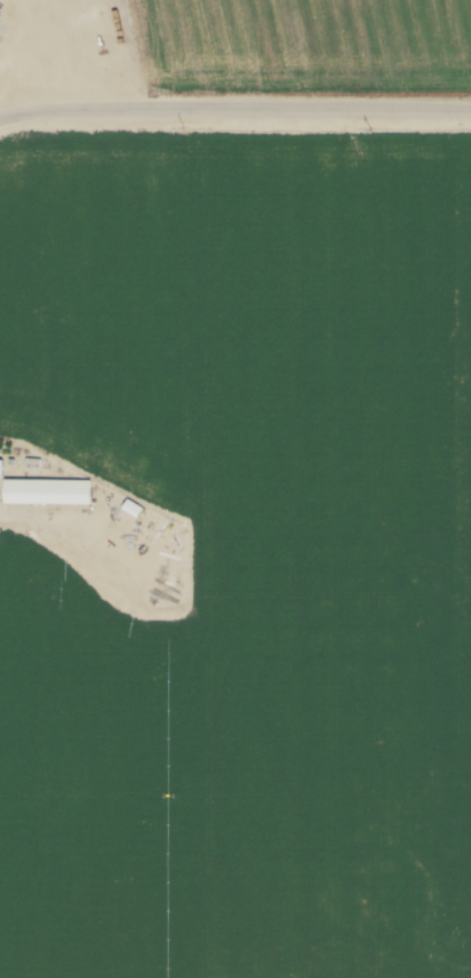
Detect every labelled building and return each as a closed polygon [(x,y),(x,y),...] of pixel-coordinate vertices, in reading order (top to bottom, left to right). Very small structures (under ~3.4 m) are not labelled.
[(88,503),(88,479),(1,479),(1,503),(88,503)] [(140,507),(125,498),(120,507),(135,516),(140,507)]
